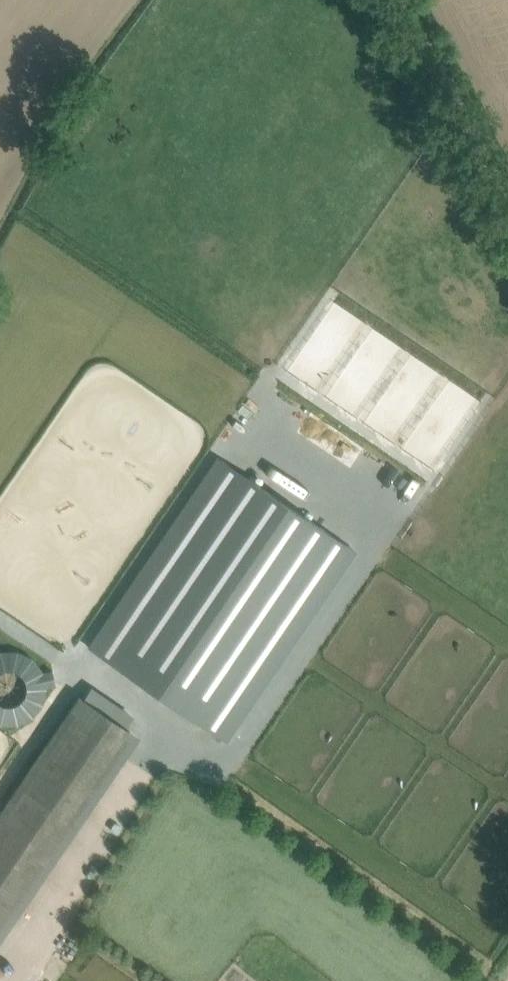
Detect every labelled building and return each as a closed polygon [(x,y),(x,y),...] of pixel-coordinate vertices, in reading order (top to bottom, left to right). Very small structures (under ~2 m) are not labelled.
[(221,459),(91,649),(223,739),(353,548),(221,459)]
